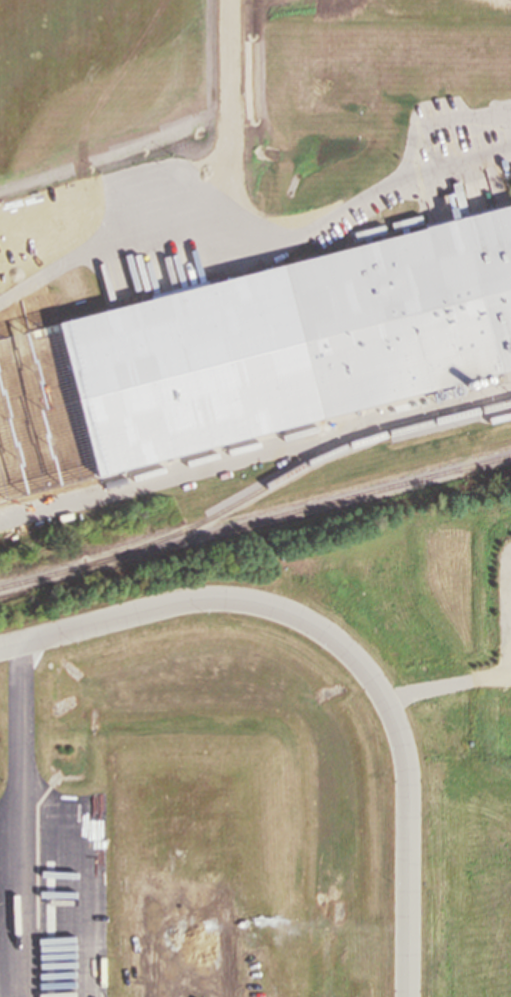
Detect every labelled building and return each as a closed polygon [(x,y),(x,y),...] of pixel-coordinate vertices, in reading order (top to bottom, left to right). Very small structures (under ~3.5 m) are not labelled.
[(290,267),(331,418),(510,372),(510,208),(290,267)]
